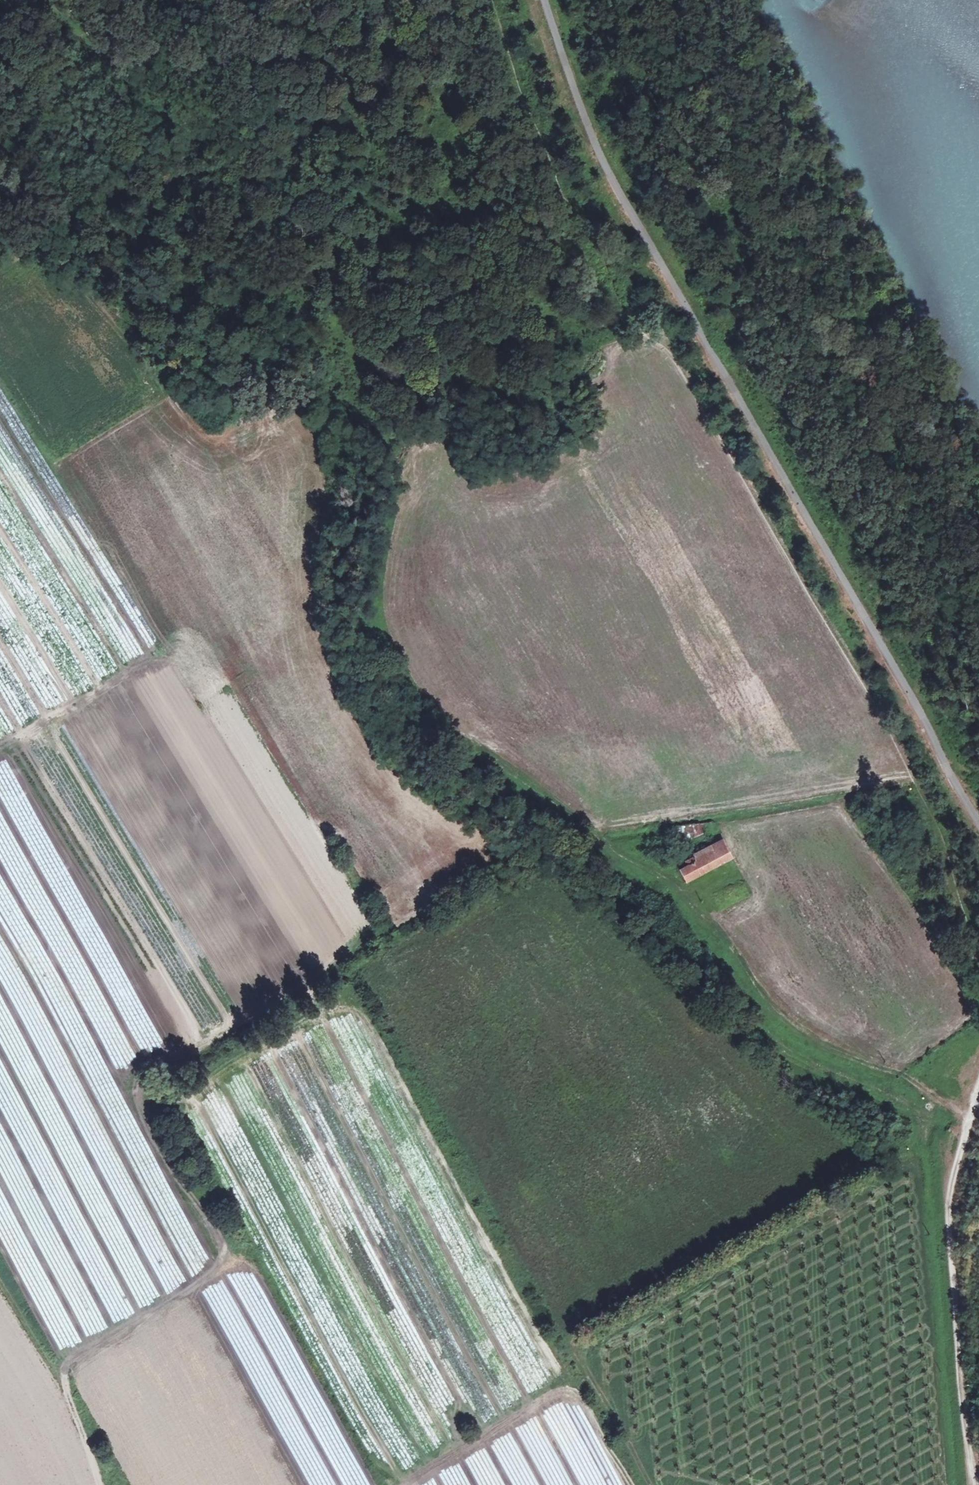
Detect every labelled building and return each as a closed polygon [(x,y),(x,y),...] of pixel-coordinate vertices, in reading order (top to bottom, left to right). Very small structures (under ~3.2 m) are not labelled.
[(12,230),(1,217),(0,217),(0,238),(12,230)] [(687,845),(692,855),(710,846),(698,823),(675,828),(678,848),(687,845)] [(710,846),(692,855),(694,857),(685,861),(688,866),(680,870),(686,881),(731,858),(721,840),(710,846)] [(743,860),(733,866),(739,874),(748,868),(743,860)]
